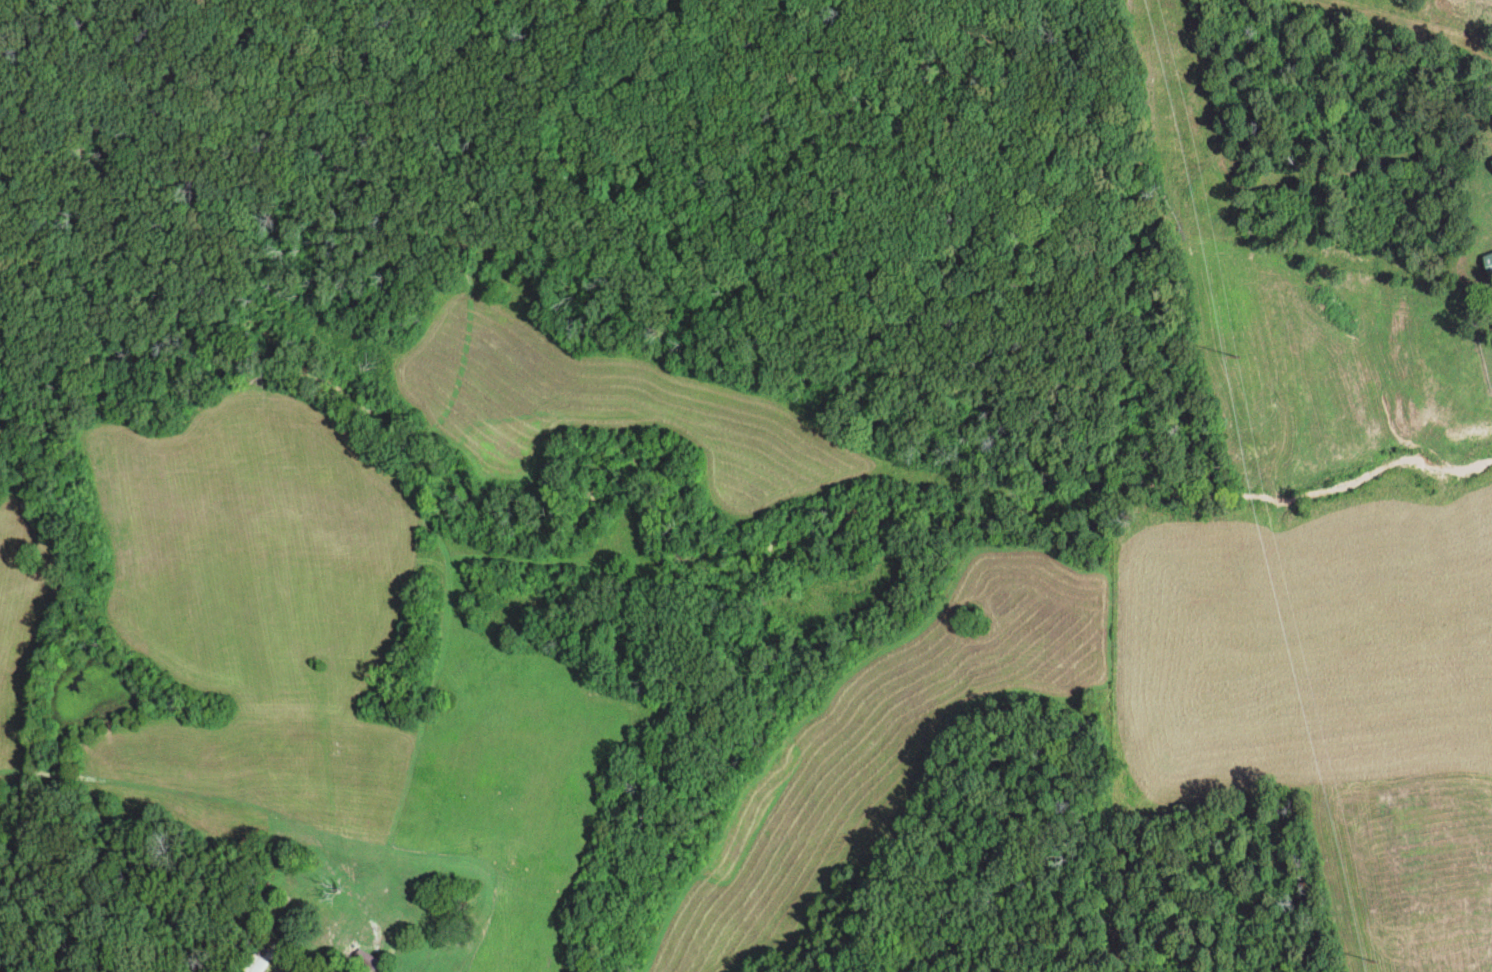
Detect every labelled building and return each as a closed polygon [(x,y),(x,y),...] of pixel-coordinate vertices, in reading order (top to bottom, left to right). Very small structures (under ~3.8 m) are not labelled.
[(387,962),(362,949),(355,961),(376,971),(382,971),(387,962)] [(256,953),(242,970),(245,971),(263,971),(269,964),(256,953)]
